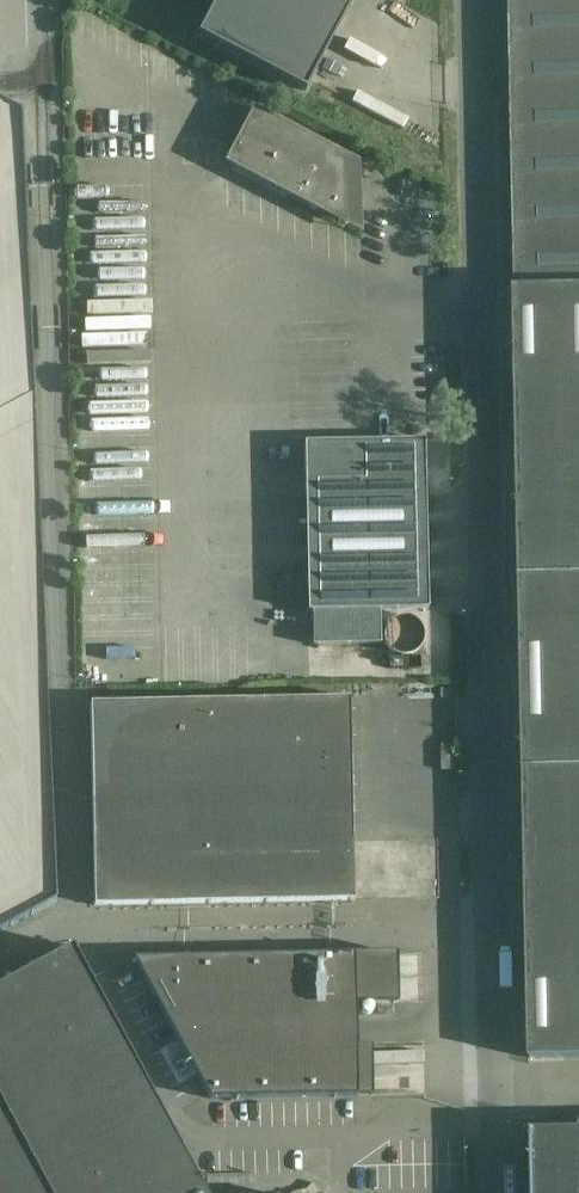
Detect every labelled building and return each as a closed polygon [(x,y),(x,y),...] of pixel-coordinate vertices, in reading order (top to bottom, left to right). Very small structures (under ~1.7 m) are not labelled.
[(198,36),(306,92),(354,0),(217,0),(198,36)] [(516,289),(532,1059),(578,1058),(578,0),(510,0),(516,289)] [(20,118),(0,107),(0,931),(55,902),(20,118)] [(224,164),(321,215),(323,210),(346,222),(343,157),(333,151),(333,150),(253,108),(224,164)] [(428,610),(425,441),(304,444),(307,613),(312,613),(312,646),(380,644),(380,611),(428,610)] [(384,635),(384,636),(384,638),(384,640),(385,643),(386,646),(388,649),(390,651),(392,653),(395,655),(397,655),(400,656),(404,656),(407,656),(411,655),(412,655),(415,653),(417,652),(418,651),(420,648),(422,645),(423,643),(423,640),(424,638),(424,636),(424,635),(423,633),(423,630),(421,626),(419,624),(418,622),(415,620),(412,618),(411,618),(407,617),(404,616),(400,617),(397,618),(395,618),(392,620),(391,621),(390,622),(388,624),(387,625),(386,626),(386,628),(385,630),(384,633),(384,635)] [(90,704),(94,907),(354,901),(350,699),(90,704)] [(72,947),(0,986),(0,1192),(204,1192),(72,947)] [(210,1099),(358,1097),(358,1096),(358,1095),(357,1049),(357,1048),(356,1004),(356,1002),(355,956),(355,954),(329,955),(134,958),(210,1099)] [(535,1132),(536,1192),(578,1192),(578,1131),(535,1132)]
